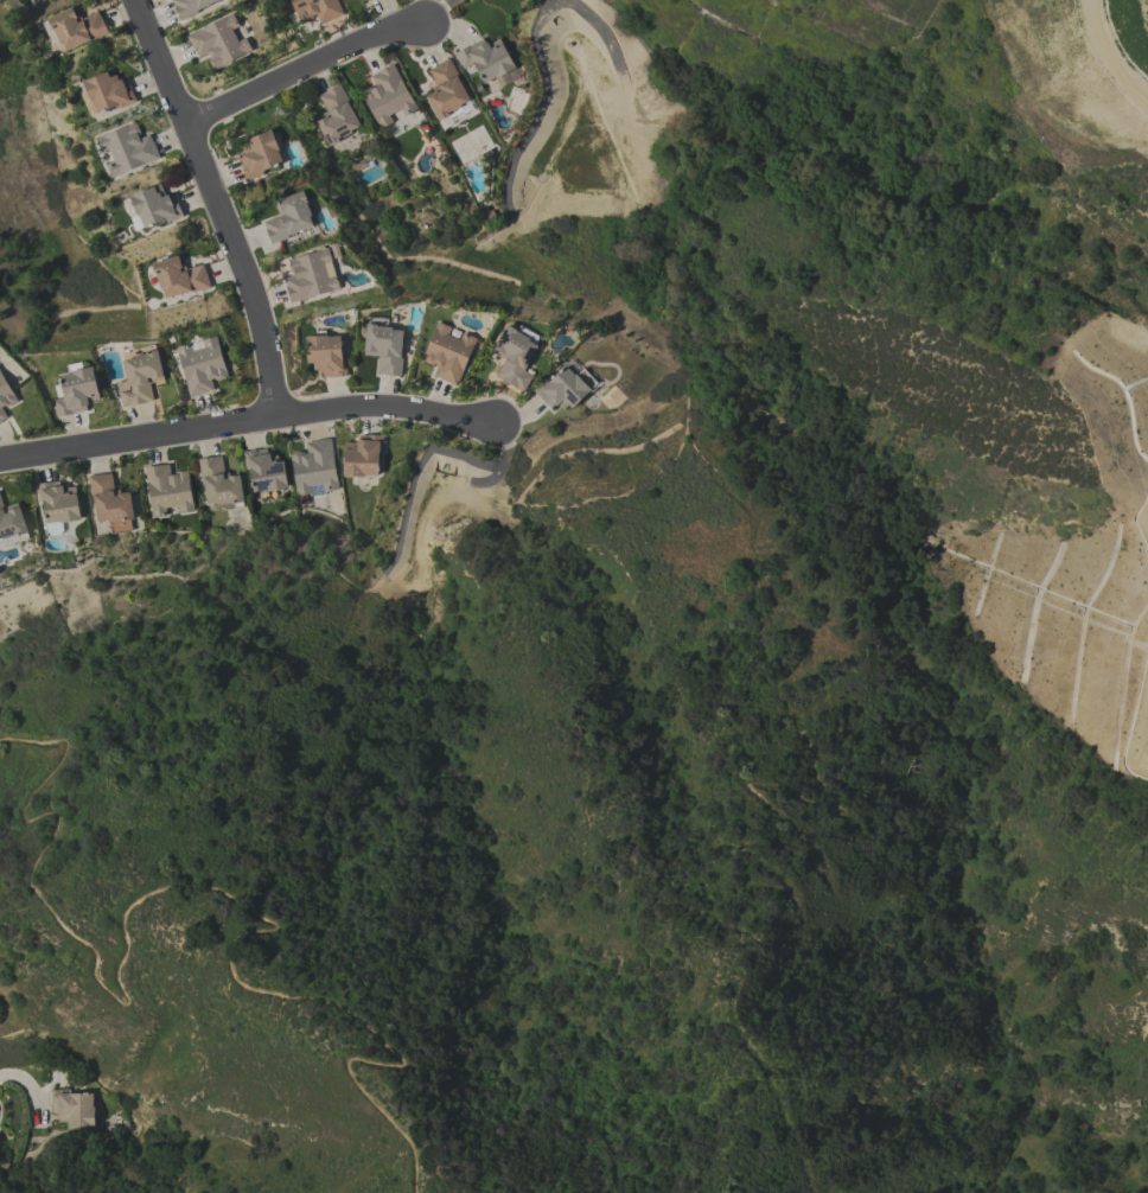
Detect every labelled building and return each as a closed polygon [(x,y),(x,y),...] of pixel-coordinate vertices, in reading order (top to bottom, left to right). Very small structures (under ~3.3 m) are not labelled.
[(180,20),(171,0),(216,0),(197,9),(198,12),(180,20)] [(299,21),(290,0),(337,0),(343,13),(327,21),(327,20),(319,24),(315,14),(312,15),(313,18),(306,21),(301,21),(299,21)] [(42,23),(47,19),(72,7),(76,15),(79,14),(82,19),(97,11),(108,33),(93,40),(91,38),(66,51),(62,40),(59,42),(58,40),(52,43),(42,23)] [(231,13),(238,26),(231,30),(237,42),(244,38),(250,50),(213,69),(212,66),(211,68),(208,59),(209,59),(208,57),(210,56),(208,52),(198,58),(194,51),(193,51),(186,36),(231,13)] [(454,53),(468,45),(470,45),(481,38),(484,43),(486,42),(487,44),(498,38),(515,66),(496,77),(495,76),(484,83),(472,63),(463,69),(454,53)] [(448,58),(457,74),(455,75),(468,98),(468,100),(473,109),(464,114),(465,115),(452,121),(453,123),(444,128),(442,126),(441,126),(439,122),(440,121),(439,120),(438,120),(425,96),(433,91),(432,88),(436,85),(428,70),(434,66),(448,58)] [(359,92),(370,87),(371,88),(375,85),(370,76),(377,72),(377,71),(391,63),(416,108),(403,115),(400,109),(389,115),(393,121),(380,128),(359,92)] [(108,71),(110,77),(116,75),(119,81),(121,79),(122,81),(127,79),(136,101),(120,108),(119,103),(89,115),(81,94),(87,91),(83,81),(108,71)] [(315,122),(324,117),(321,114),(326,111),(318,96),(324,92),(324,91),(339,83),(347,100),(346,101),(359,125),(350,129),(351,132),(339,139),(339,140),(329,146),(315,122)] [(134,121),(135,123),(136,122),(140,132),(139,132),(140,134),(138,135),(139,139),(149,134),(152,141),(153,141),(159,158),(111,177),(106,162),(113,160),(108,148),(101,151),(96,138),(134,121)] [(270,129),(274,139),(279,136),(283,147),(279,148),(279,149),(278,149),(282,162),(261,171),(262,174),(245,180),(236,157),(243,154),(241,148),(248,145),(245,139),(270,129)] [(160,184),(165,194),(167,193),(168,196),(173,194),(181,216),(166,223),(164,219),(144,228),(139,215),(136,216),(129,196),(160,184)] [(289,235),(289,236),(272,243),(262,222),(279,215),(274,202),(304,190),(307,200),(306,202),(311,215),(308,216),(313,225),(289,235)] [(291,302),(283,279),(294,275),(293,272),(291,272),(287,259),(327,247),(332,262),(331,262),(334,274),(336,274),(339,288),(291,302)] [(178,255),(180,264),(185,263),(186,269),(203,264),(210,287),(191,293),(191,291),(165,298),(161,288),(159,288),(155,275),(152,263),(178,255)] [(438,321),(451,327),(447,334),(459,339),(463,332),(476,338),(455,385),(433,375),(438,365),(433,363),(433,365),(420,361),(438,321)] [(400,358),(401,358),(400,376),(383,375),(383,374),(376,374),(378,356),(363,355),(365,323),(378,324),(378,326),(393,327),(391,330),(402,330),(400,358)] [(496,375),(504,359),(491,352),(506,325),(518,331),(517,332),(529,338),(528,340),(537,346),(524,370),(531,375),(523,390),(496,375)] [(315,336),(315,331),(325,330),(326,334),(327,334),(327,337),(340,336),(342,358),(345,358),(346,376),(330,377),(323,377),(323,372),(320,372),(320,369),(313,370),(313,363),(307,363),(305,336),(315,336)] [(176,347),(190,343),(191,351),(204,347),(202,339),(216,336),(228,376),(225,377),(225,378),(217,381),(217,379),(213,379),(213,377),(210,378),(212,389),(205,391),(189,396),(176,347)] [(164,379),(149,383),(153,401),(121,407),(119,390),(128,388),(122,361),(133,358),(132,356),(146,353),(145,351),(158,349),(164,379)] [(56,417),(52,400),(64,397),(58,376),(69,374),(66,365),(81,362),(82,368),(91,366),(100,398),(87,402),(88,404),(85,404),(87,409),(56,417)] [(532,390),(546,378),(548,382),(549,379),(548,377),(550,375),(553,377),(566,365),(575,375),(575,374),(576,375),(582,369),(597,382),(592,387),(594,389),(592,393),(589,390),(572,408),(567,404),(562,409),(556,403),(555,406),(554,404),(549,408),(532,390)] [(7,416),(0,421),(0,372),(17,401),(6,407),(5,406),(1,407),(7,416)] [(343,476),(344,442),(356,442),(356,440),(358,440),(358,434),(382,435),(382,452),(378,452),(377,476),(364,474),(364,477),(343,476)] [(338,489),(323,491),(321,483),(310,485),(311,493),(304,495),(304,496),(298,497),(298,495),(296,496),(289,453),(292,453),(292,452),(301,451),(301,452),(304,452),(304,454),(307,453),(305,442),(312,441),(330,438),(338,489)] [(242,452),(266,448),(267,453),(269,453),(269,457),(276,455),(278,461),(283,461),(287,487),(266,491),(266,490),(253,491),(249,468),(244,470),(242,452)] [(197,459),(213,455),(213,457),(221,455),(224,473),(229,472),(229,476),(238,474),(243,502),(242,502),(242,506),(232,509),(231,503),(231,502),(217,504),(217,502),(206,504),(202,476),(199,477),(197,459)] [(144,467),(161,465),(168,464),(170,472),(186,470),(193,511),(179,513),(178,505),(165,508),(166,515),(152,517),(144,467)] [(133,518),(123,521),(125,530),(109,532),(107,519),(96,521),(93,493),(90,493),(87,476),(103,473),(104,473),(111,473),(114,490),(119,489),(120,493),(129,492),(133,518)] [(59,480),(59,485),(62,485),(62,487),(75,486),(79,519),(60,522),(62,531),(59,534),(57,535),(55,536),(52,536),(50,535),(46,534),(43,500),(38,502),(36,484),(59,480)] [(1,537),(0,538),(0,497),(4,508),(17,503),(18,506),(19,506),(27,532),(26,532),(27,537),(18,541),(17,535),(2,540),(1,537)] [(94,1118),(94,1128),(66,1128),(66,1122),(57,1122),(58,1115),(56,1115),(56,1114),(51,1114),(52,1089),(69,1089),(69,1092),(91,1092),(91,1106),(94,1106),(94,1108),(95,1108),(100,1110),(98,1116),(95,1118),(94,1118)]
